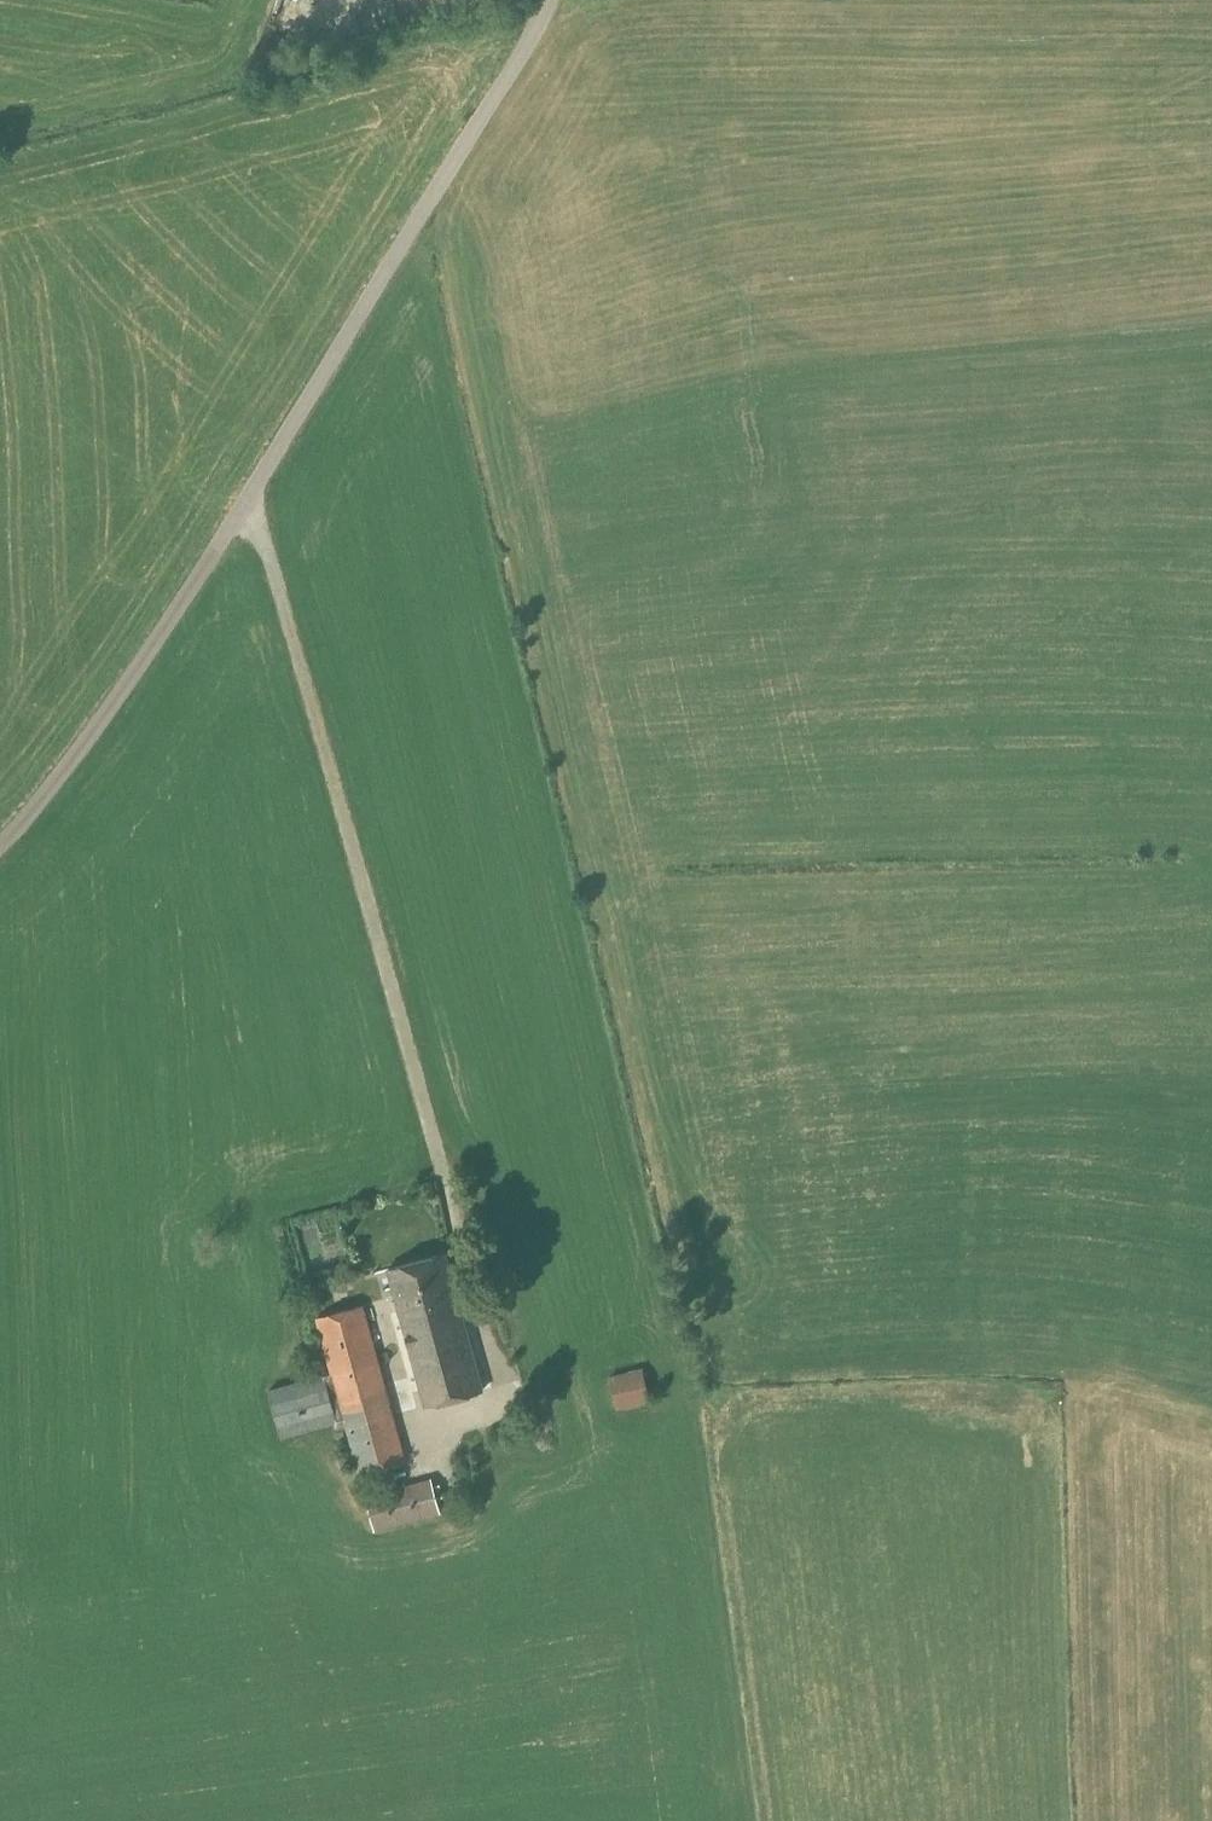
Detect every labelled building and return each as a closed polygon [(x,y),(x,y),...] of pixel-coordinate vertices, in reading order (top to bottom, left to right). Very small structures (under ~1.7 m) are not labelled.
[(288,1218),(304,1261),(334,1249),(318,1206),(288,1218)] [(389,1268),(427,1406),(482,1391),(445,1253),(389,1268)] [(337,1422),(345,1420),(358,1473),(407,1460),(364,1304),(316,1317),(331,1374),(325,1376),(324,1374),(269,1389),(282,1438),(337,1424),(337,1422)] [(651,1402),(643,1368),(611,1376),(619,1410),(651,1402)] [(517,1419),(507,1422),(509,1428),(511,1436),(523,1432),(520,1419),(517,1419)] [(432,1479),(366,1496),(375,1531),(442,1512),(432,1479)]
